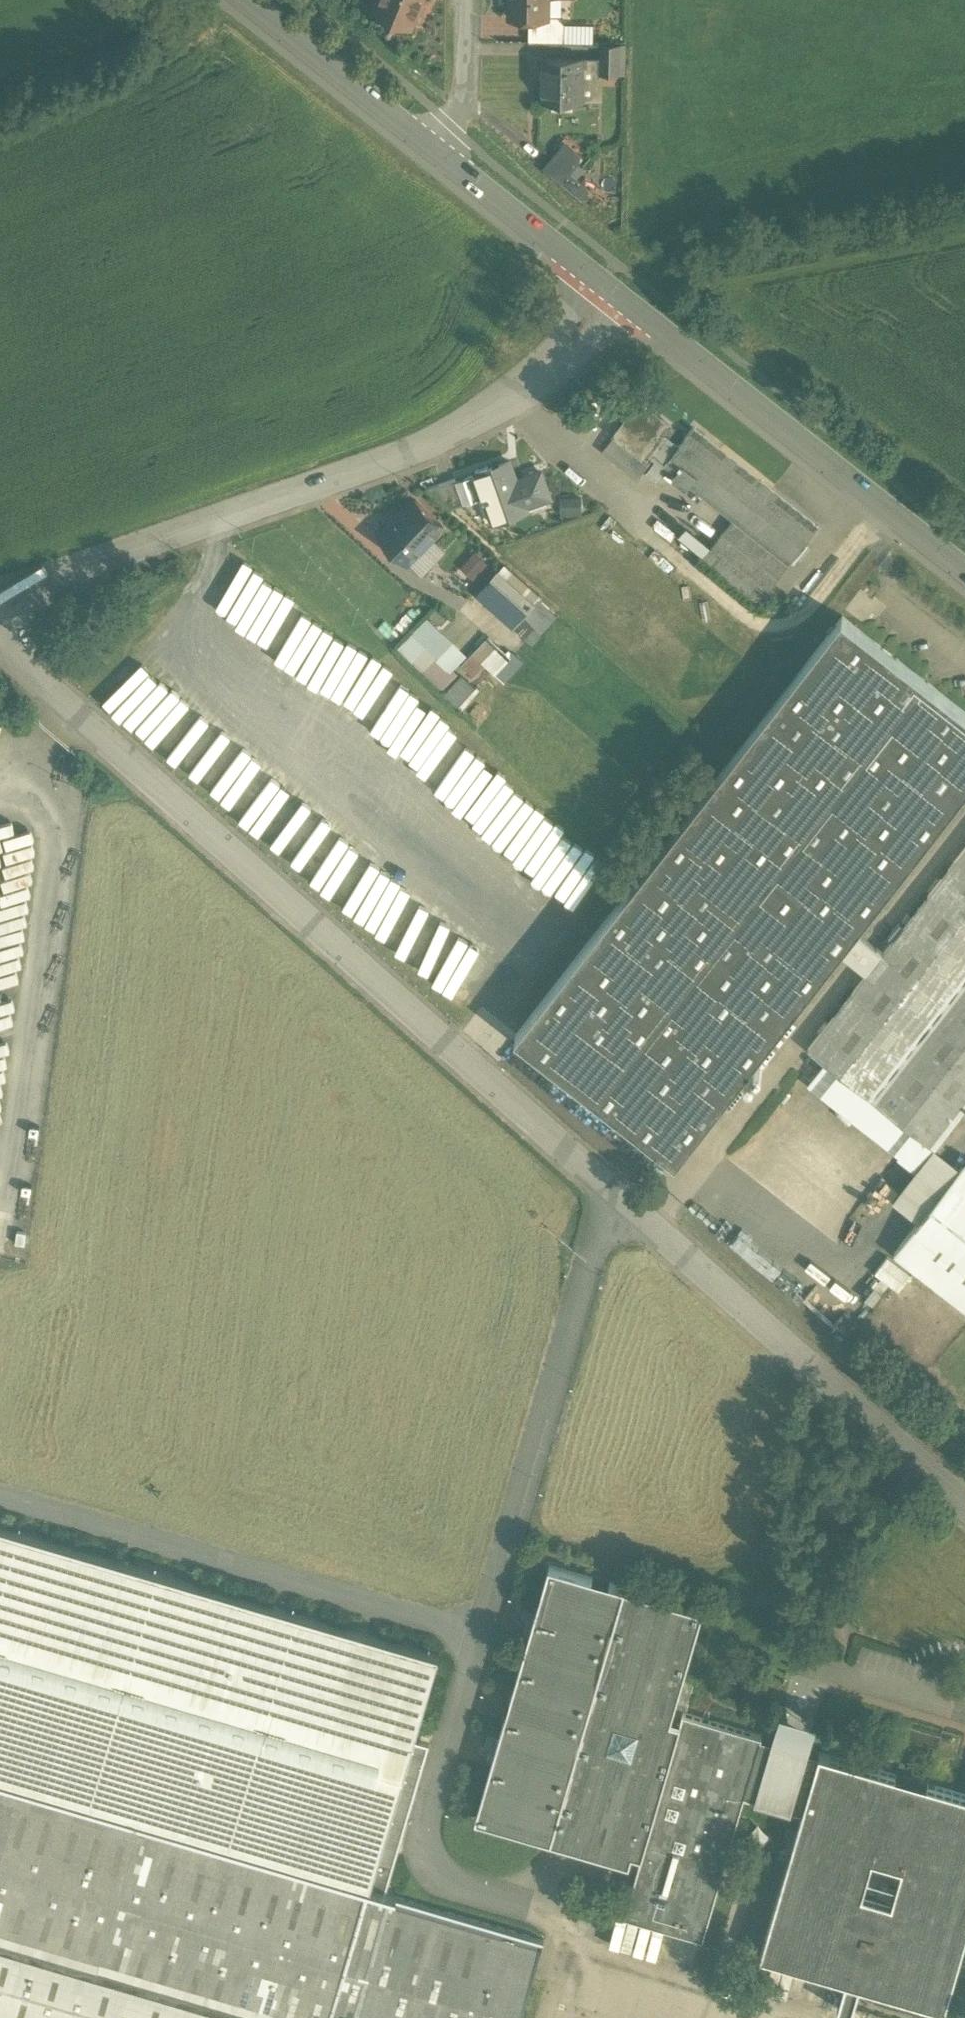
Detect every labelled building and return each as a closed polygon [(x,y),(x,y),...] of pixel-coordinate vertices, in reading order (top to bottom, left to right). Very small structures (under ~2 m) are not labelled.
[(377,7),(375,12),(385,16),(388,24),(389,28),(392,26),(400,22),(410,26),(415,13),(421,10),(424,4),(422,0),(374,0),(377,7)] [(509,16),(528,17),(547,17),(547,15),(548,0),(509,0),(509,16)] [(547,15),(547,17),(528,17),(528,40),(564,41),(564,23),(557,16),(547,15)] [(621,44),(599,44),(598,74),(620,74),(621,44)] [(583,57),(545,57),(544,101),(582,101),(583,57)] [(580,156),(561,141),(540,167),(580,200),(590,188),(568,171),(580,156)] [(640,402),(615,434),(647,459),(651,454),(649,452),(663,435),(664,436),(671,427),(640,402)] [(818,527),(692,428),(677,446),(664,436),(663,435),(649,452),(651,454),(675,473),(671,478),(685,489),(689,484),(733,518),(702,558),(759,602),(818,527)] [(510,461),(488,469),(487,467),(475,471),(484,498),(493,523),(527,511),(526,506),(550,498),(541,471),(517,480),(510,461)] [(476,474),(456,481),(463,501),(464,505),(484,498),(476,474)] [(455,479),(427,488),(449,507),(463,501),(456,481),(455,479)] [(582,514),(582,495),(560,496),(560,514),(582,514)] [(415,499),(393,522),(392,521),(379,535),(408,563),(443,526),(415,499)] [(487,564),(473,551),(459,566),(473,579),(487,564)] [(535,603),(497,569),(476,593),(513,627),(535,603)] [(247,630),(267,611),(248,591),(227,610),(247,630)] [(535,603),(513,627),(530,642),(556,614),(539,599),(535,603)] [(515,1034),(675,1160),(838,951),(854,930),(964,789),(964,711),(842,615),(515,1034)] [(462,653),(426,618),(398,647),(440,688),(456,672),(450,666),(462,653)] [(488,635),(462,663),(473,674),(484,662),(503,680),(522,660),(513,651),(509,655),(488,635)] [(461,673),(443,693),(457,706),(475,686),(461,673)] [(807,1049),(935,1148),(964,1109),(964,847),(866,973),(807,1049)] [(883,952),(854,930),(838,951),(866,973),(883,952)] [(893,1253),(964,1308),(964,1161),(893,1253)] [(0,1524),(0,1779),(142,1821),(367,1887),(396,1896),(397,1894),(385,1890),(428,1743),(413,1739),(438,1653),(0,1524)] [(548,1565),(474,1818),(550,1840),(623,1586),(548,1565)] [(623,1586),(550,1840),(628,1863),(670,1719),(701,1609),(623,1586)] [(679,1722),(670,1719),(631,1852),(640,1855),(623,1915),(702,1938),(743,1795),(801,1812),(818,1754),(806,1751),(811,1736),(775,1726),(771,1741),(760,1737),(761,1735),(689,1714),(682,1712),(679,1722)] [(819,1751),(818,1754),(801,1812),(759,1955),(844,1979),(836,2008),(851,2012),(859,1984),(944,2008),(964,1936),(964,1794),(819,1751)] [(0,1779),(0,1946),(49,1961),(97,1975),(142,1821),(0,1779)] [(142,1821),(97,1975),(147,1990),(140,2014),(153,2017),(328,2017),(367,1887),(142,1821)] [(367,1887),(328,2017),(520,2017),(544,1939),(396,1896),(367,1887)] [(0,1946),(0,1973),(42,1985),(49,1961),(0,1946)] [(140,2014),(147,1990),(97,1975),(49,1961),(42,1985),(0,1973),(0,2017),(153,2017),(140,2014)]
